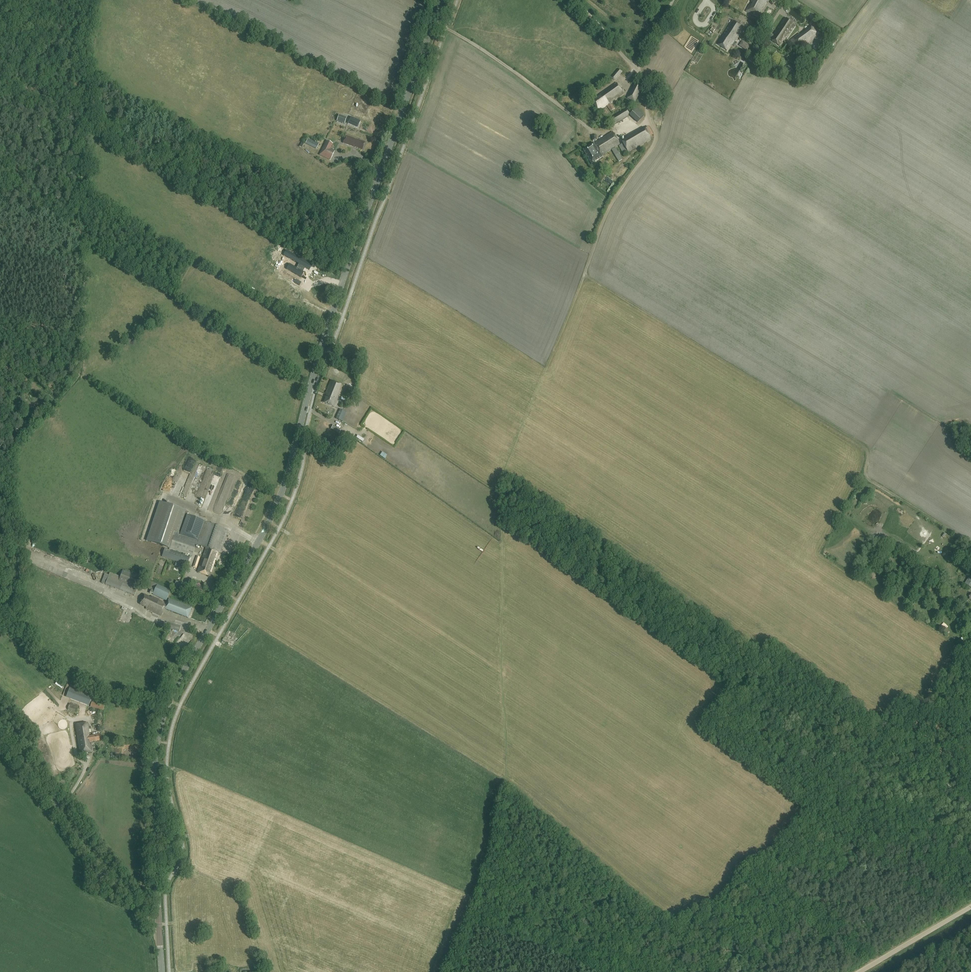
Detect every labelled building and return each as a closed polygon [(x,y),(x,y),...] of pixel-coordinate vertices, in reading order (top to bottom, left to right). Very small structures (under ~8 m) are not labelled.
[(746,11),(758,17),(767,0),(752,0),(746,11)] [(772,37),(770,40),(779,46),(784,41),(786,38),(787,39),(796,25),(786,18),(774,35),(770,32),(768,34),(772,37)] [(727,51),(731,44),(732,44),(735,41),(744,27),(733,20),(717,44),(727,51)] [(798,49),(820,33),(814,26),(800,36),(798,34),(791,40),(798,49)] [(615,80),(622,71),(618,69),(612,78),(615,80)] [(611,103),(624,94),(616,83),(600,95),(592,101),(599,111),(608,106),(611,111),(615,109),(611,103)] [(636,102),(643,87),(635,83),(628,98),(636,102)] [(628,117),(630,114),(627,110),(626,110),(608,120),(612,127),(628,117)] [(339,114),(337,121),(345,124),(347,117),(339,114)] [(628,117),(620,123),(622,125),(630,119),(628,117)] [(360,129),(362,124),(351,119),(349,124),(360,129)] [(628,153),(650,140),(644,129),(622,142),(623,143),(619,146),(624,155),(628,153)] [(601,156),(620,144),(613,132),(594,143),(583,150),(592,164),(602,157),(601,156)] [(365,142),(346,135),(343,143),(362,149),(365,142)] [(308,139),(306,144),(316,149),(319,144),(308,139)] [(319,155),(330,160),(335,151),(330,149),(333,143),(326,140),(319,155)] [(285,249),(282,255),(300,265),(298,269),(291,265),(288,270),(300,277),(303,271),(301,270),(303,266),(308,269),(311,264),(285,249)] [(290,293),(295,284),(286,279),(283,285),(290,289),(288,292),(284,290),(281,295),(285,297),(284,299),(290,303),(290,302),(295,304),(298,298),(294,295),(290,293)] [(325,397),(322,402),(334,407),(343,386),(331,381),(326,394),(327,394),(325,397)] [(348,399),(353,387),(347,384),(342,396),(348,399)] [(342,422),(346,412),(340,409),(336,418),(342,422)] [(331,429),(337,432),(339,434),(341,430),(333,425),(331,429)] [(345,433),(341,440),(349,445),(353,438),(345,433)] [(212,486),(218,488),(223,474),(217,472),(212,486)] [(202,491),(206,482),(197,478),(193,487),(202,491)] [(186,511),(159,502),(147,541),(169,548),(170,548),(175,534),(177,535),(186,511)] [(175,534),(170,548),(192,556),(196,544),(206,548),(205,549),(197,572),(208,576),(210,571),(211,571),(218,552),(221,553),(229,530),(194,517),(186,538),(177,535),(175,534)] [(186,565),(189,556),(165,548),(162,557),(186,565)] [(123,570),(120,577),(110,573),(109,575),(105,574),(101,583),(134,595),(137,589),(134,588),(138,576),(123,570)] [(150,592),(153,594),(153,595),(166,601),(171,590),(158,584),(148,580),(145,587),(151,590),(150,592)] [(180,590),(184,592),(186,593),(189,587),(193,590),(195,586),(189,582),(188,585),(183,583),(180,590)] [(169,598),(167,603),(151,596),(151,597),(144,595),(140,604),(146,607),(146,609),(162,616),(165,609),(188,618),(192,607),(169,598)] [(179,632),(181,626),(167,621),(166,622),(164,621),(162,627),(171,629),(179,632)] [(105,705),(92,702),(92,700),(73,694),(71,700),(86,704),(86,705),(90,706),(90,707),(103,710),(105,705)] [(76,712),(78,706),(69,703),(68,710),(76,712)] [(90,736),(90,742),(102,740),(101,734),(90,736)]
